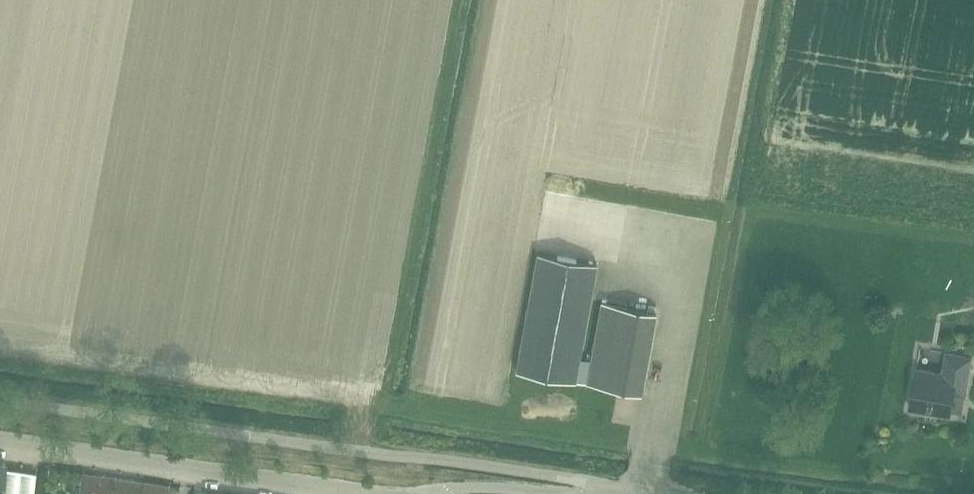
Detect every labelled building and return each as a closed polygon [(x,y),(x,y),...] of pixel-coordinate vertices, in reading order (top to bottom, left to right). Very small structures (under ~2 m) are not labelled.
[(597,262),(539,252),(518,370),(576,380),(597,262)] [(656,311),(603,302),(588,383),(641,393),(656,311)] [(917,368),(911,408),(951,415),(955,393),(956,389),(959,389),(967,391),(973,356),(947,351),(944,373),(917,368)] [(37,472),(7,468),(7,463),(0,462),(0,493),(34,493),(37,472)] [(167,484),(144,480),(91,473),(90,482),(82,481),(80,493),(166,493),(167,484)] [(166,493),(176,493),(176,486),(167,484),(166,493)]
